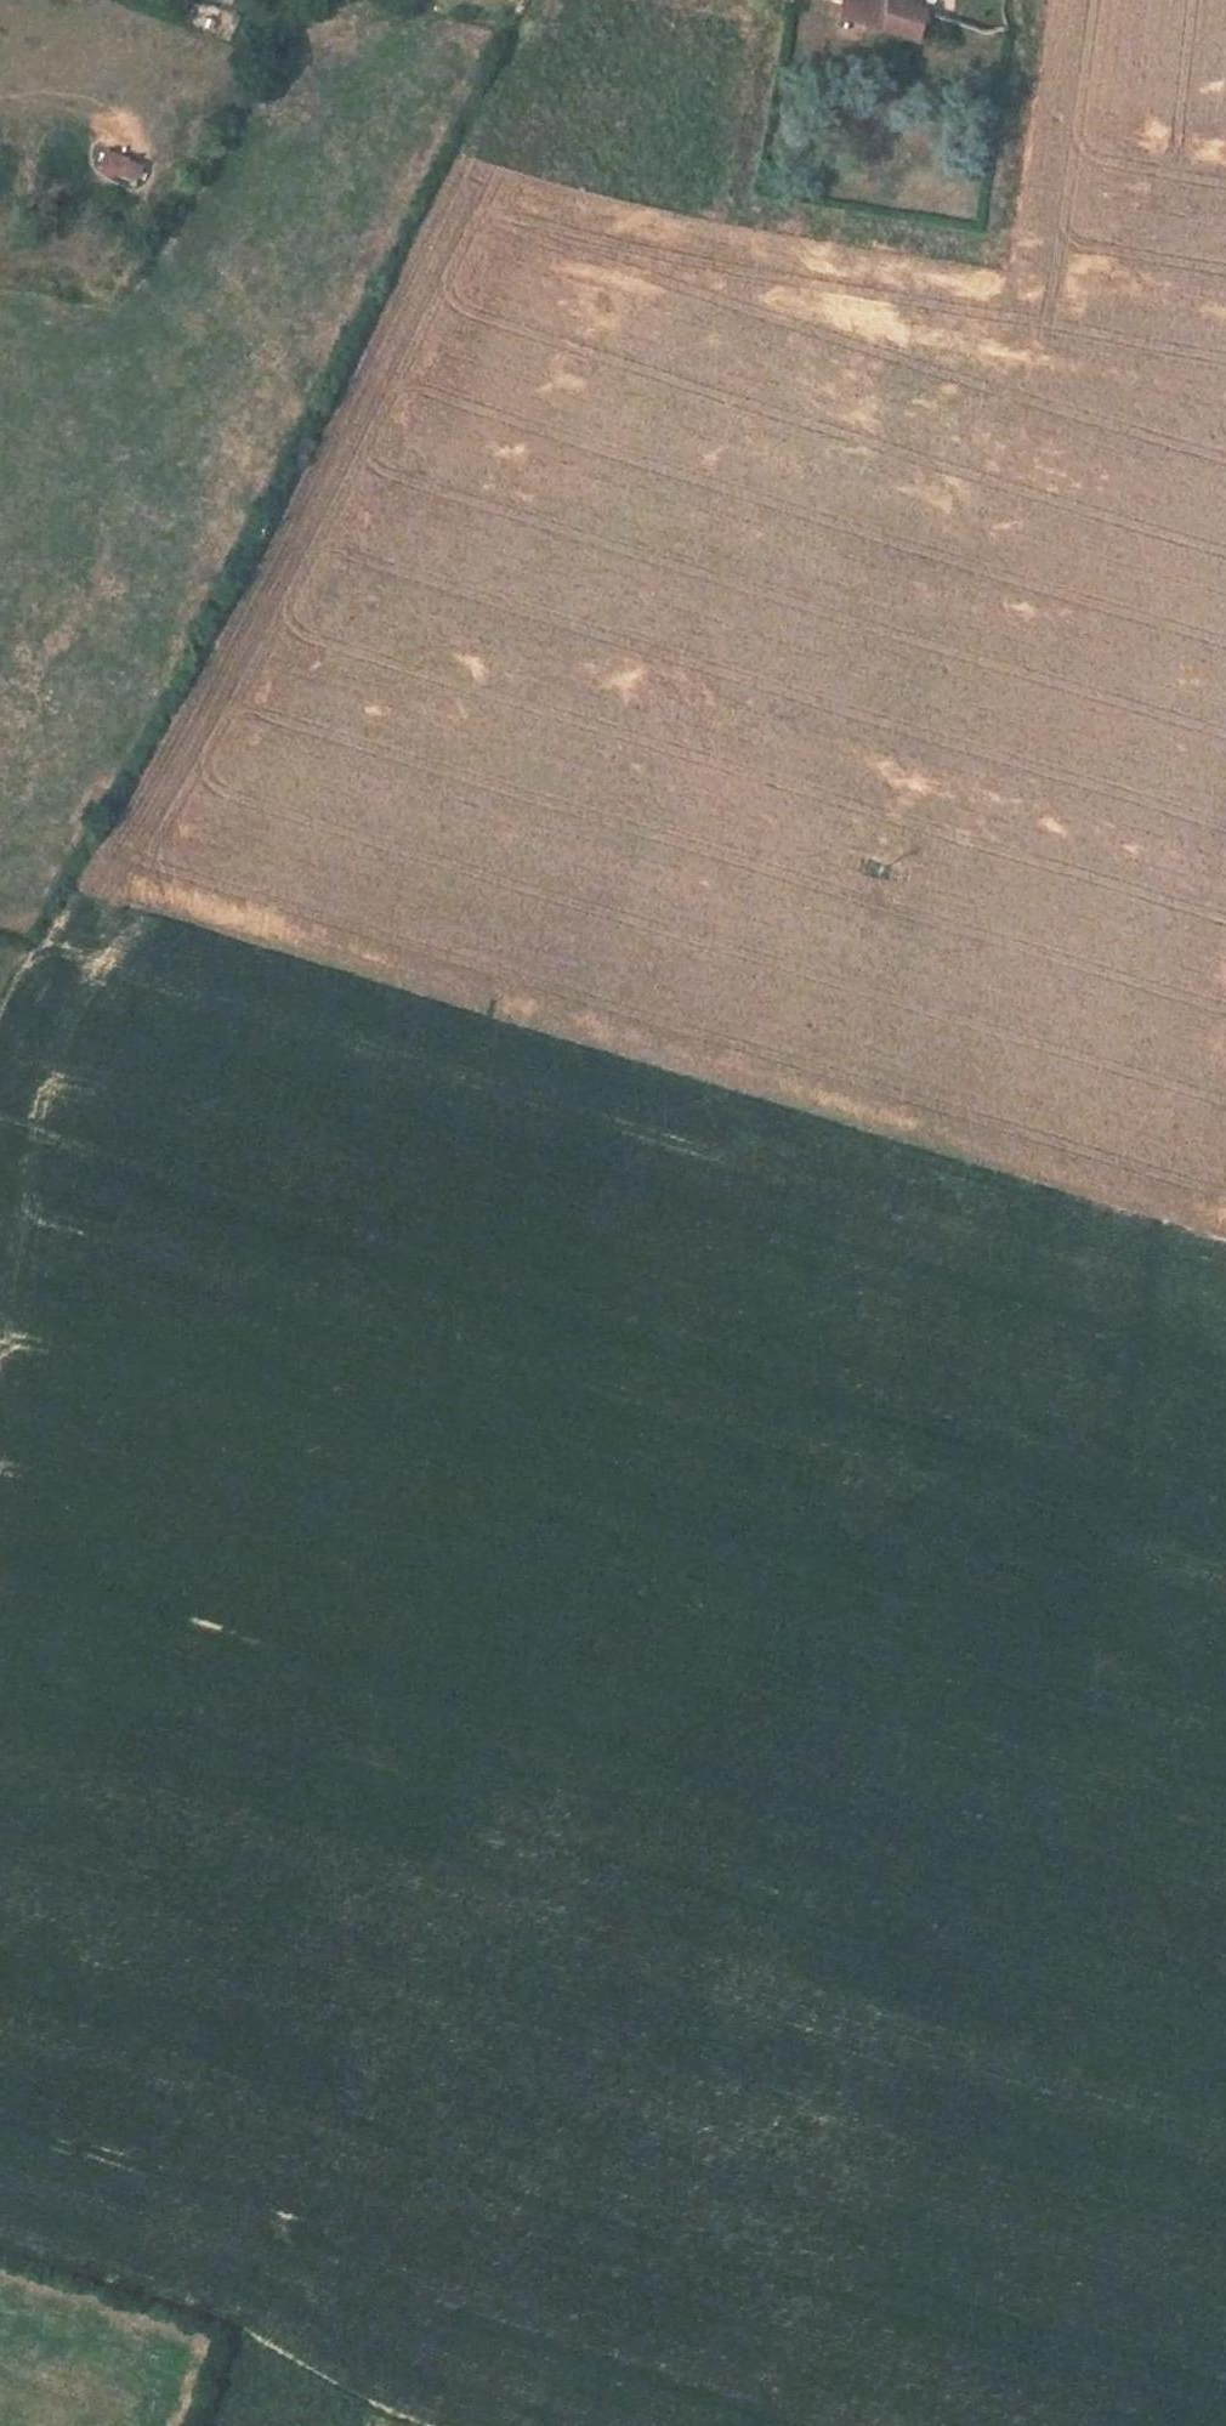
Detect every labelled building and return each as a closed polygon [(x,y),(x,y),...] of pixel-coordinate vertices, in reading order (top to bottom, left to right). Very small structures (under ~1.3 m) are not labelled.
[(842,23),(922,48),(934,17),(877,0),(844,0),(842,23)] [(140,183),(143,160),(103,154),(99,176),(140,183)]
